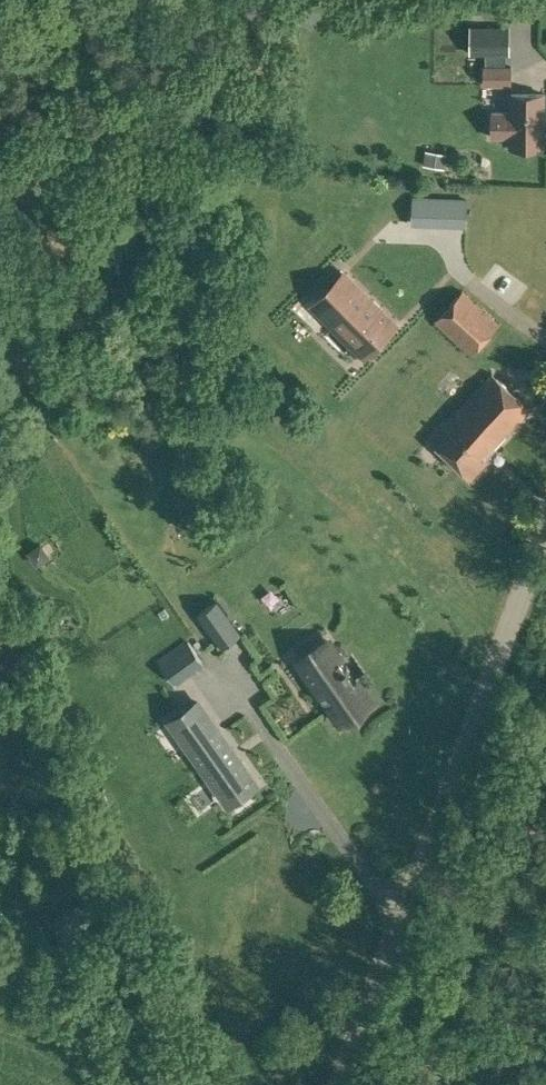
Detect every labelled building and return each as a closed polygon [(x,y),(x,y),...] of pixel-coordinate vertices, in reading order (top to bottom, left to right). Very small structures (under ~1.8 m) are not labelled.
[(302,18),(314,24),(320,12),(308,6),(302,18)] [(471,52),(509,52),(509,27),(471,27),(471,52)] [(484,84),(510,84),(511,67),(484,66),(484,84)] [(509,147),(544,147),(544,94),(510,93),(509,111),(492,111),(491,137),(509,138),(509,147)] [(423,164),(440,167),(443,152),(425,149),(423,164)] [(331,328),(360,357),(394,323),(345,274),(323,297),(339,313),(328,324),(331,327),(331,328)] [(435,320),(471,353),(498,324),(462,291),(435,320)] [(429,438),(471,478),(487,460),(485,459),(530,409),(492,373),(447,421),(446,420),(429,438)] [(208,630),(228,615),(217,600),(197,614),(208,630)] [(298,660),(341,723),(371,702),(328,639),(298,660)] [(158,661),(173,682),(191,669),(176,648),(158,661)] [(198,702),(180,715),(187,725),(206,712),(198,702)] [(256,783),(220,732),(190,749),(228,802),(256,783)] [(302,989),(305,997),(313,994),(310,986),(302,989)]
